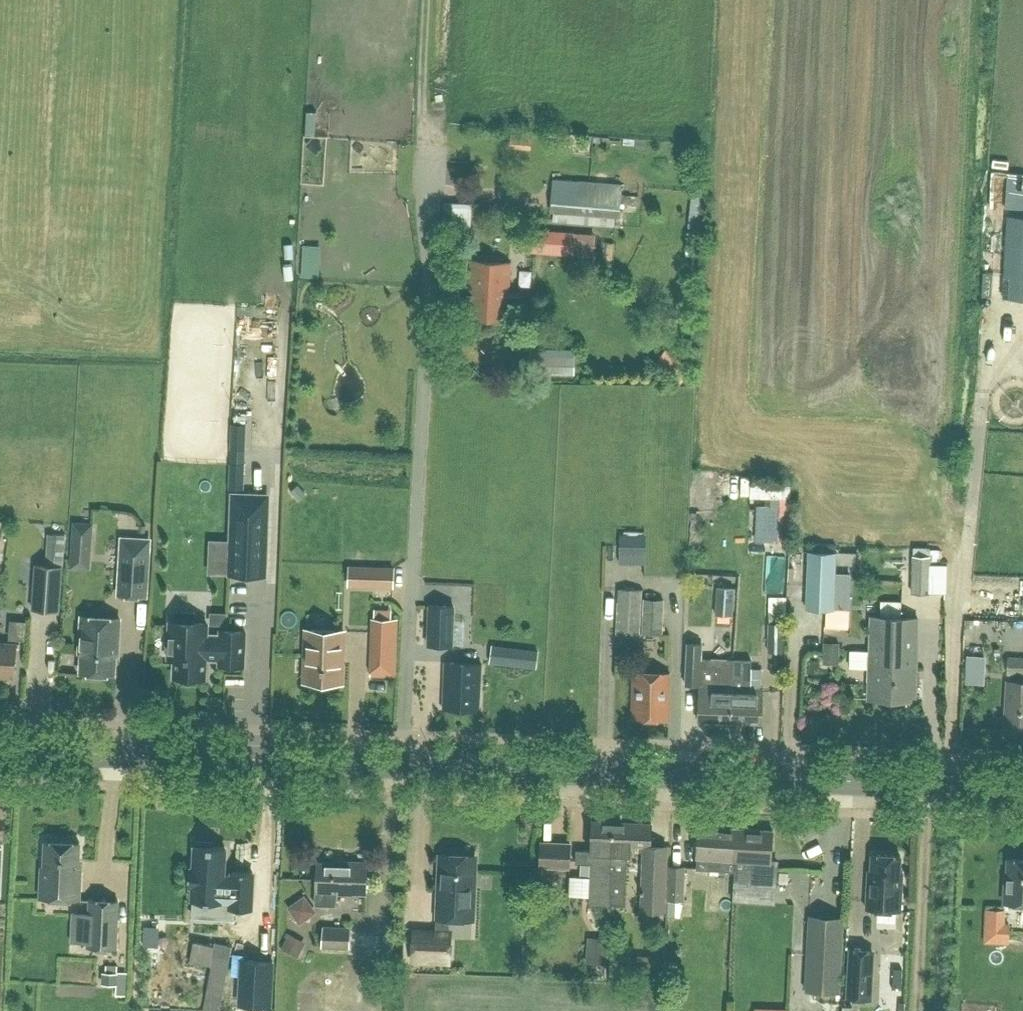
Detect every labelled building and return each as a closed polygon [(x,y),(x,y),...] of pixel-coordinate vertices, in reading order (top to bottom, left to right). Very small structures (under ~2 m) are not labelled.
[(552,191),(551,211),(620,216),(623,184),(588,181),(587,194),(552,191)] [(446,197),(446,212),(464,213),(464,197),(446,197)] [(1007,217),(1002,297),(1022,298),(1022,218),(1007,217)] [(596,231),(527,227),(525,251),(595,255),(596,231)] [(468,317),(505,319),(519,320),(520,289),(508,289),(510,262),(471,260),(469,294),(466,294),(465,309),(469,310),(468,317)] [(680,383),(692,366),(672,352),(660,369),(680,383)] [(245,449),(246,424),(232,423),(231,448),(245,449)] [(243,488),(244,463),(230,463),(229,488),(243,488)] [(770,518),(770,536),(788,536),(788,480),(753,479),(752,493),(768,493),(768,507),(759,507),(759,518),(770,518)] [(265,575),(268,495),(232,494),(229,574),(265,575)] [(695,511),(713,511),(713,496),(695,496),(695,511)] [(79,521),(78,564),(96,564),(97,521),(79,521)] [(122,538),(118,594),(146,595),(149,539),(122,538)] [(913,556),(912,592),(929,592),(930,556),(929,556),(930,548),(914,548),(913,556)] [(835,552),(808,551),(806,608),(833,609),(835,552)] [(622,559),(622,576),(647,577),(647,559),(622,559)] [(35,564),(34,586),(32,608),(59,609),(60,588),(62,566),(35,564)] [(393,584),(393,568),(379,568),(349,566),(348,583),(379,584),(393,584)] [(716,586),(714,614),(731,615),(732,587),(716,586)] [(618,588),(618,600),(616,638),(639,639),(641,589),(618,588)] [(643,598),(642,633),(662,634),(663,599),(643,598)] [(880,599),(880,615),(901,616),(901,600),(880,599)] [(431,604),(429,644),(453,645),(455,605),(431,604)] [(175,621),(170,621),(169,636),(167,636),(166,650),(169,650),(169,657),(175,657),(174,676),(204,677),(205,658),(219,659),(219,664),(244,665),(245,631),(220,630),(220,634),(206,634),(207,622),(193,622),(193,612),(176,611),(175,621)] [(115,645),(118,645),(119,618),(81,616),(79,651),(82,651),(81,672),(114,674),(115,645)] [(871,616),(870,648),(917,649),(918,618),(871,616)] [(769,650),(784,651),(785,622),(770,622),(769,650)] [(305,681),(341,682),(342,630),(307,629),(305,681)] [(15,676),(18,644),(0,642),(0,675),(15,676)] [(685,685),(699,685),(698,721),(727,722),(730,659),(700,658),(701,643),(686,642),(685,685)] [(850,642),(851,660),(868,660),(867,642),(850,642)] [(491,645),(489,662),(535,669),(538,651),(491,645)] [(915,700),(917,649),(870,648),(868,699),(915,700)] [(1008,657),(1007,657),(1006,675),(1022,676),(1022,649),(1008,648),(1008,657)] [(730,659),(727,722),(762,723),(763,688),(751,688),(752,659),(730,659)] [(442,708),(480,710),(482,664),(445,662),(442,708)] [(632,718),(669,719),(670,674),(634,673),(632,718)] [(1022,730),(1022,681),(1006,680),(1003,729),(1022,730)] [(588,905),(609,906),(612,821),(591,820),(591,850),(576,849),(575,863),(590,864),(588,905)] [(650,822),(612,821),(609,906),(612,906),(612,905),(623,906),(625,855),(630,855),(631,843),(644,843),(644,864),(643,864),(642,888),(640,888),(640,891),(642,891),(641,907),(663,908),(665,844),(649,844),(650,822)] [(735,871),(738,826),(699,824),(697,857),(697,868),(735,871)] [(738,826),(735,871),(735,882),(776,885),(778,860),(771,859),(773,829),(738,826)] [(41,866),(39,898),(79,900),(81,868),(78,868),(79,842),(45,840),(44,866),(41,866)] [(232,871),(232,877),(223,876),(225,846),(212,845),(212,841),(196,841),(196,844),(195,844),(194,868),(189,867),(188,885),(193,885),(192,900),(222,902),(222,900),(230,900),(230,908),(251,909),(253,872),(232,871)] [(541,842),(540,866),(569,867),(570,843),(541,842)] [(450,918),(472,919),(475,855),(441,853),(437,931),(413,930),(412,959),(450,960),(451,932),(449,932),(450,918)] [(868,869),(866,909),(900,911),(902,871),(899,870),(900,854),(872,853),(871,869),(868,869)] [(1007,860),(1006,877),(1004,876),(1002,904),(1022,905),(1022,861),(1007,860)] [(316,892),(366,894),(367,861),(343,861),(343,862),(317,861),(316,892)] [(668,865),(667,900),(684,901),(685,866),(668,865)] [(583,888),(583,868),(571,868),(571,888),(583,888)] [(118,900),(89,899),(87,947),(116,948),(118,900)] [(839,991),(843,917),(809,915),(805,990),(839,991)] [(322,926),(321,947),(349,948),(350,927),(322,926)] [(192,933),(189,958),(212,961),(207,1002),(223,1004),(230,947),(215,946),(216,936),(192,933)] [(178,957),(186,958),(189,939),(180,938),(178,957)] [(871,999),(872,971),(873,949),(849,948),(847,998),(871,999)] [(270,1006),(272,961),(244,959),(242,1005),(270,1006)] [(408,972),(408,962),(400,962),(400,972),(408,972)]
